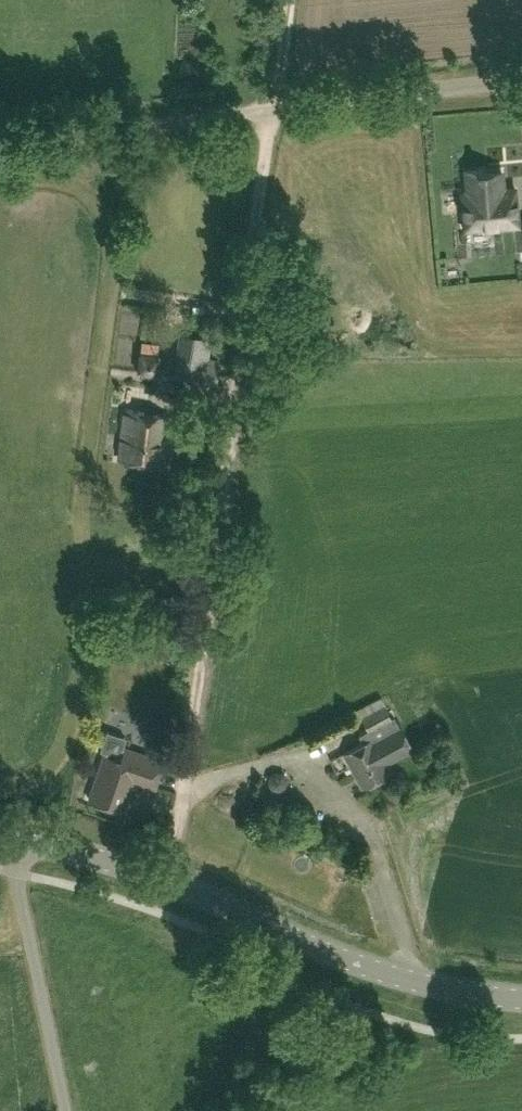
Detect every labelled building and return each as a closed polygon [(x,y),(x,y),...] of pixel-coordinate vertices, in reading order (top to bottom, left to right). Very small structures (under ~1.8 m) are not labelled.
[(467,191),(461,192),(464,227),(518,223),(514,187),(503,188),(501,171),(483,172),(483,168),(465,170),(467,191)] [(181,332),(173,377),(217,384),(220,362),(207,360),(211,337),(181,332)] [(118,459),(163,465),(170,415),(125,409),(118,459)] [(387,762),(412,749),(398,723),(395,725),(383,704),(362,716),(368,728),(359,732),(364,741),(343,753),(362,788),(393,771),(387,762)] [(164,760),(125,747),(124,750),(122,749),(126,737),(108,731),(102,749),(106,751),(105,753),(104,753),(88,798),(123,810),(134,780),(155,787),(164,760)]
